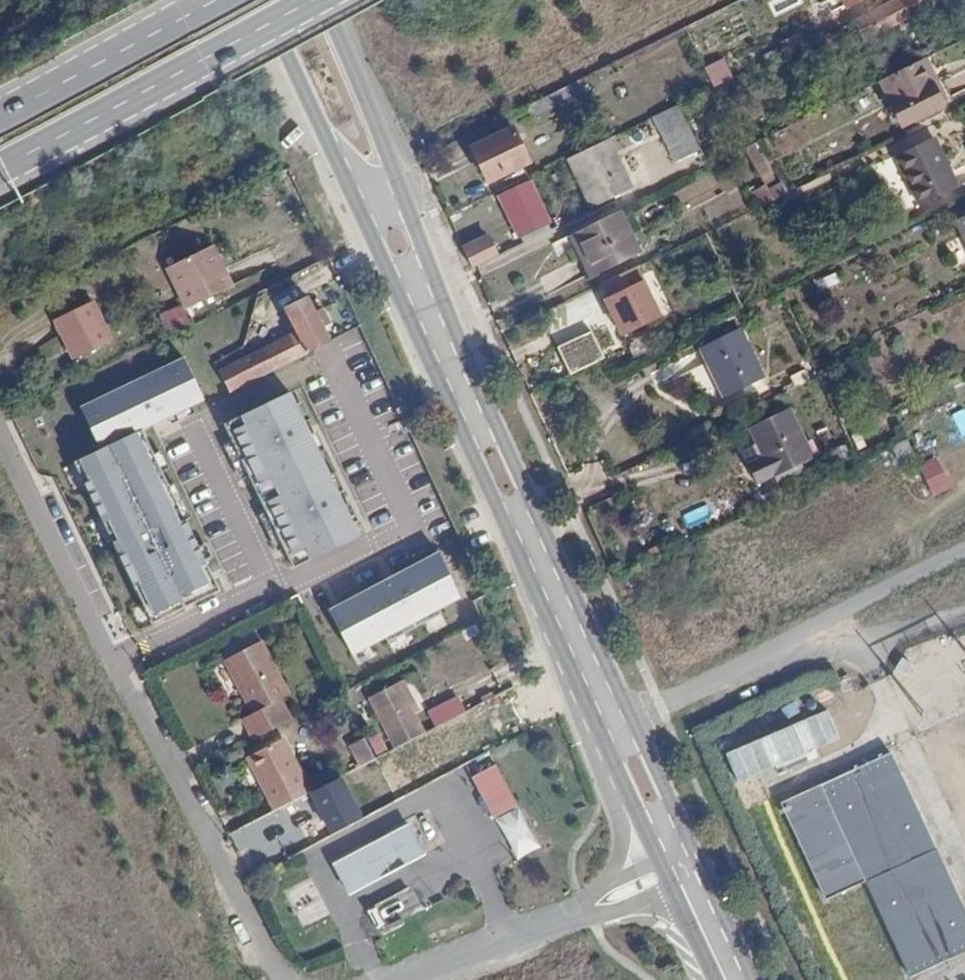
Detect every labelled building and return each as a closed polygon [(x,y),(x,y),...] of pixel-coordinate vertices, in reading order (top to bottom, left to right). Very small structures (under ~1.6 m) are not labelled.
[(826,36),(835,54),(862,40),(864,43),(927,9),(923,0),(901,0),(826,36)] [(952,96),(932,56),(926,59),(937,79),(931,82),(941,102),(952,96)] [(937,79),(926,59),(881,81),(900,121),(941,102),(931,82),(937,79)] [(964,88),(964,69),(945,81),(953,95),(964,88)] [(572,83),(578,95),(579,98),(588,93),(582,78),(572,83)] [(572,83),(525,106),(531,118),(578,95),(572,83)] [(701,149),(678,105),(652,117),(676,163),(701,149)] [(513,128),(472,148),(488,181),(502,175),(504,180),(524,171),(521,166),(529,162),(513,128)] [(906,175),(945,156),(936,136),(896,155),(906,175)] [(601,141),(568,158),(592,208),(631,189),(607,139),(601,141)] [(760,172),(770,167),(755,143),(746,149),(760,172)] [(960,187),(945,156),(906,175),(921,205),(960,187)] [(530,183),(501,198),(520,238),(549,224),(530,183)] [(755,189),(761,205),(775,199),(768,183),(755,189)] [(641,250),(621,211),(574,234),(580,247),(585,245),(597,271),(641,250)] [(955,220),(964,241),(964,216),(955,220)] [(574,234),(568,237),(588,276),(597,271),(585,245),(580,247),(574,234)] [(489,237),(465,248),(473,267),(498,256),(489,237)] [(209,246),(205,249),(217,273),(221,270),(209,246)] [(217,273),(205,249),(164,269),(184,312),(230,290),(221,270),(217,273)] [(649,276),(606,296),(624,334),(667,314),(649,276)] [(298,358),(327,343),(306,299),(284,311),(293,331),(215,371),(226,396),(273,371),(298,358)] [(53,322),(71,361),(110,342),(92,304),(53,322)] [(741,329),(699,349),(723,399),(766,378),(741,329)] [(189,402),(167,361),(59,420),(80,460),(129,436),(128,435),(189,402)] [(349,535),(274,394),(210,428),(285,569),(349,535)] [(790,408),(749,428),(773,478),(815,459),(790,408)] [(904,430),(896,413),(883,420),(891,437),(904,430)] [(918,465),(935,456),(922,428),(906,435),(907,438),(918,465)] [(139,632),(213,593),(129,436),(80,460),(54,474),(139,632)] [(934,495),(954,486),(939,456),(919,465),(934,495)] [(431,607),(452,596),(428,552),(321,609),(344,653),(377,635),(380,641),(434,612),(431,607)] [(236,682),(240,690),(276,671),(256,636),(226,652),(241,679),(236,682)] [(221,654),(236,682),(241,679),(226,652),(221,654)] [(240,690),(251,709),(277,695),(286,691),(276,671),(240,690)] [(397,679),(412,709),(417,705),(402,676),(397,679)] [(396,747),(425,732),(412,709),(397,679),(370,694),(396,747)] [(254,735),(288,717),(277,695),(251,709),(243,714),(254,735)] [(434,726),(467,711),(460,695),(427,709),(434,726)] [(831,750),(853,739),(848,728),(825,738),(831,750)] [(368,737),(377,755),(389,749),(380,731),(368,737)] [(363,735),(352,742),(362,762),(373,755),(363,735)] [(264,786),(276,809),(313,790),(284,738),(254,755),(268,783),(264,786)] [(936,845),(891,749),(780,801),(825,897),(864,879),(936,845)] [(260,778),(264,786),(268,783),(254,755),(249,757),(260,778)] [(498,813),(521,800),(499,760),(477,773),(498,813)] [(542,840),(521,800),(498,813),(518,853),(542,840)] [(266,818),(233,829),(239,848),(272,837),(266,818)] [(414,821),(392,832),(404,856),(427,845),(414,821)] [(392,832),(378,839),(391,864),(404,856),(392,832)] [(391,864),(378,839),(337,861),(350,885),(391,864)] [(936,845),(864,879),(911,976),(964,951),(964,906),(936,845)] [(379,930),(423,912),(413,887),(369,905),(379,930)]
